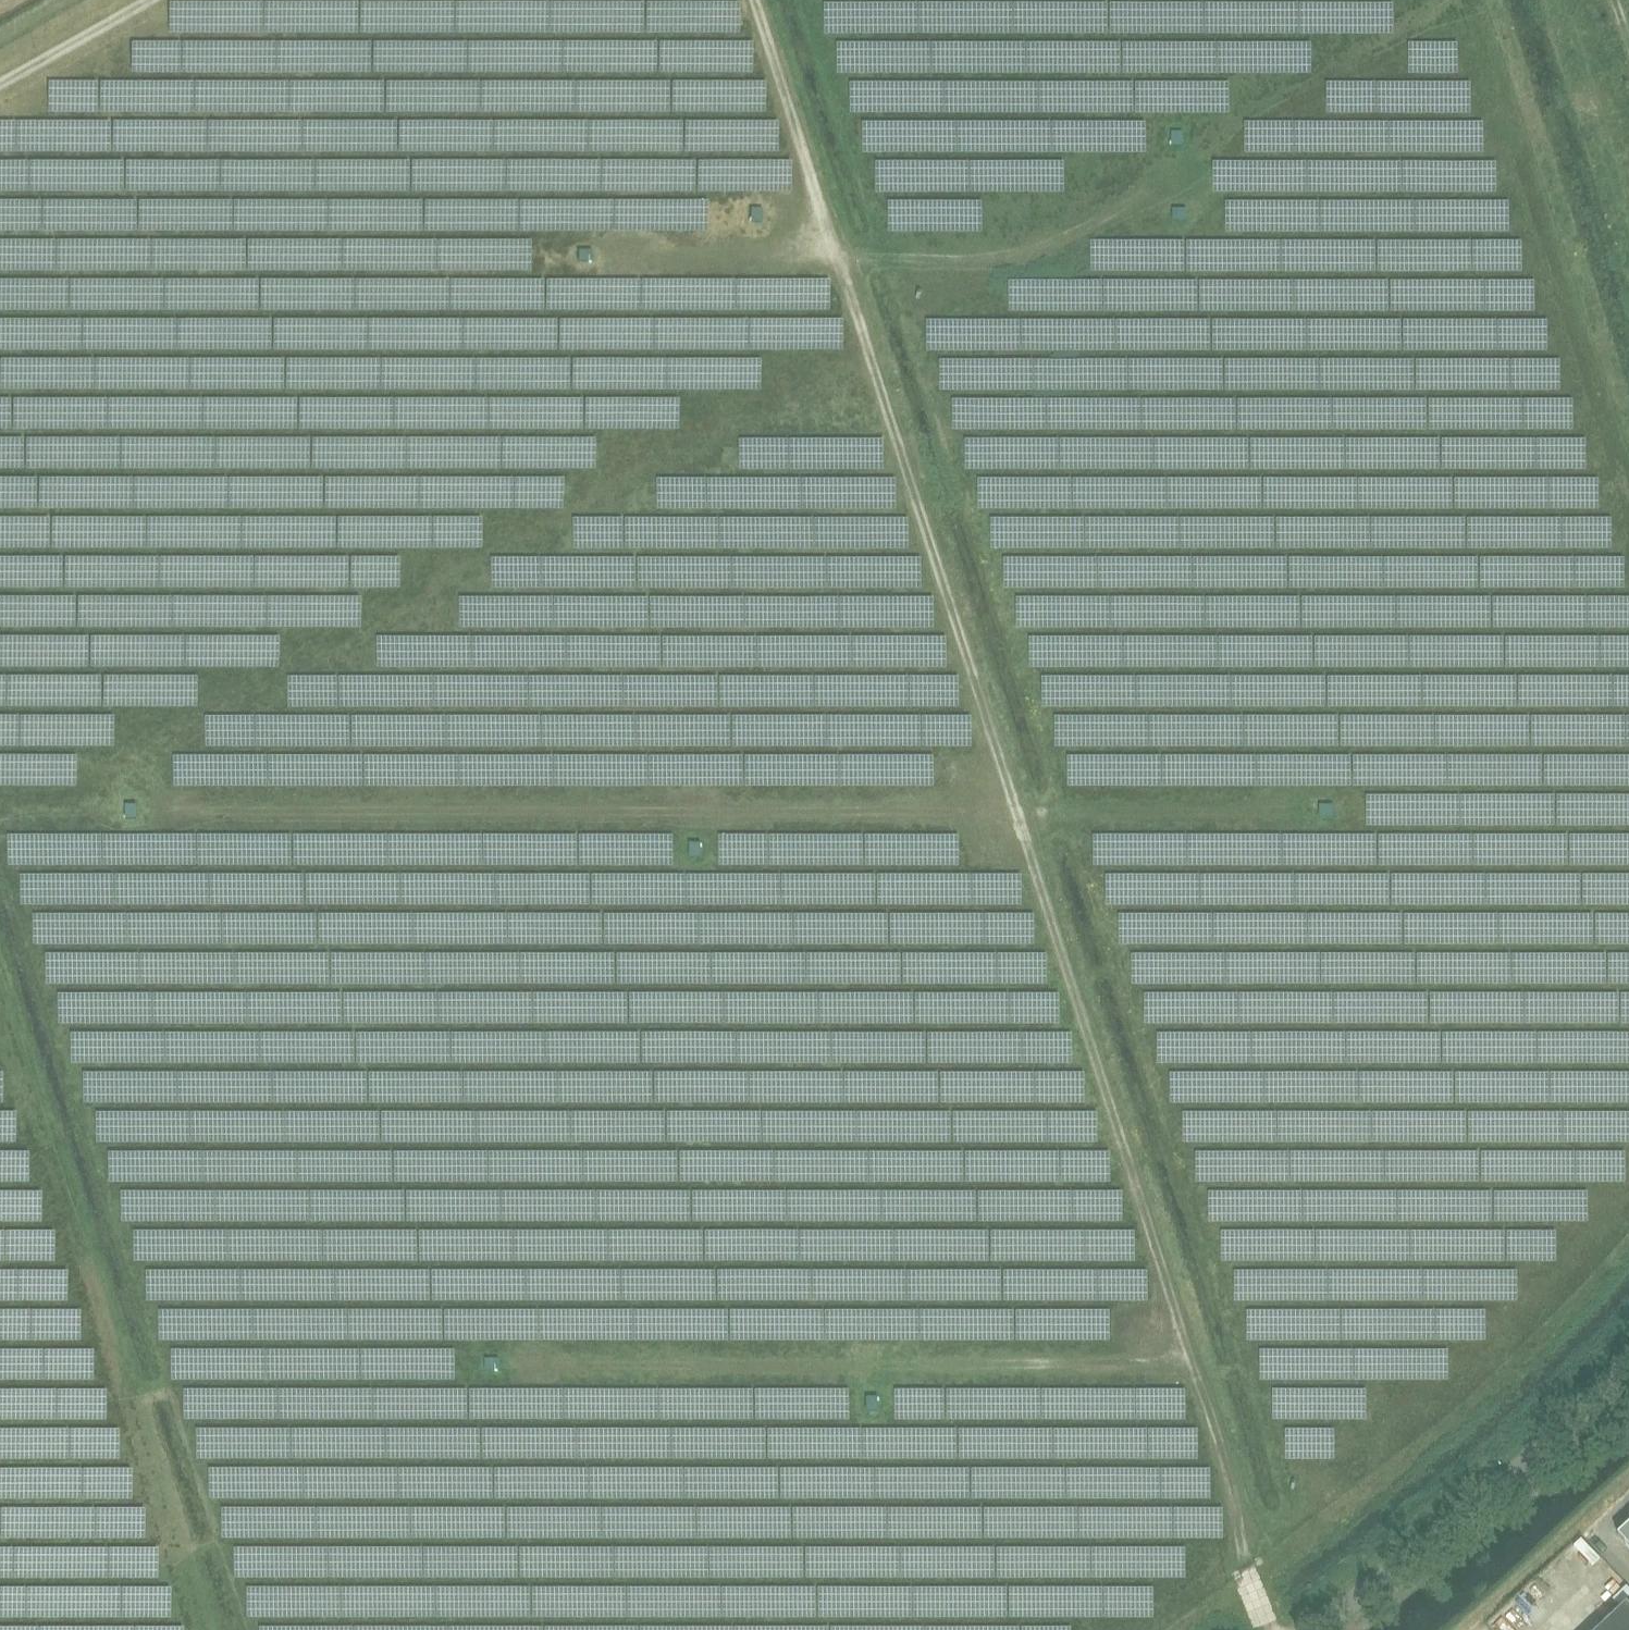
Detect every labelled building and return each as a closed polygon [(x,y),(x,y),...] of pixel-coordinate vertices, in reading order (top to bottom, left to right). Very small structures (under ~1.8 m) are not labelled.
[(1618,1536),(1628,1548),(1628,1527),(1618,1536)]
